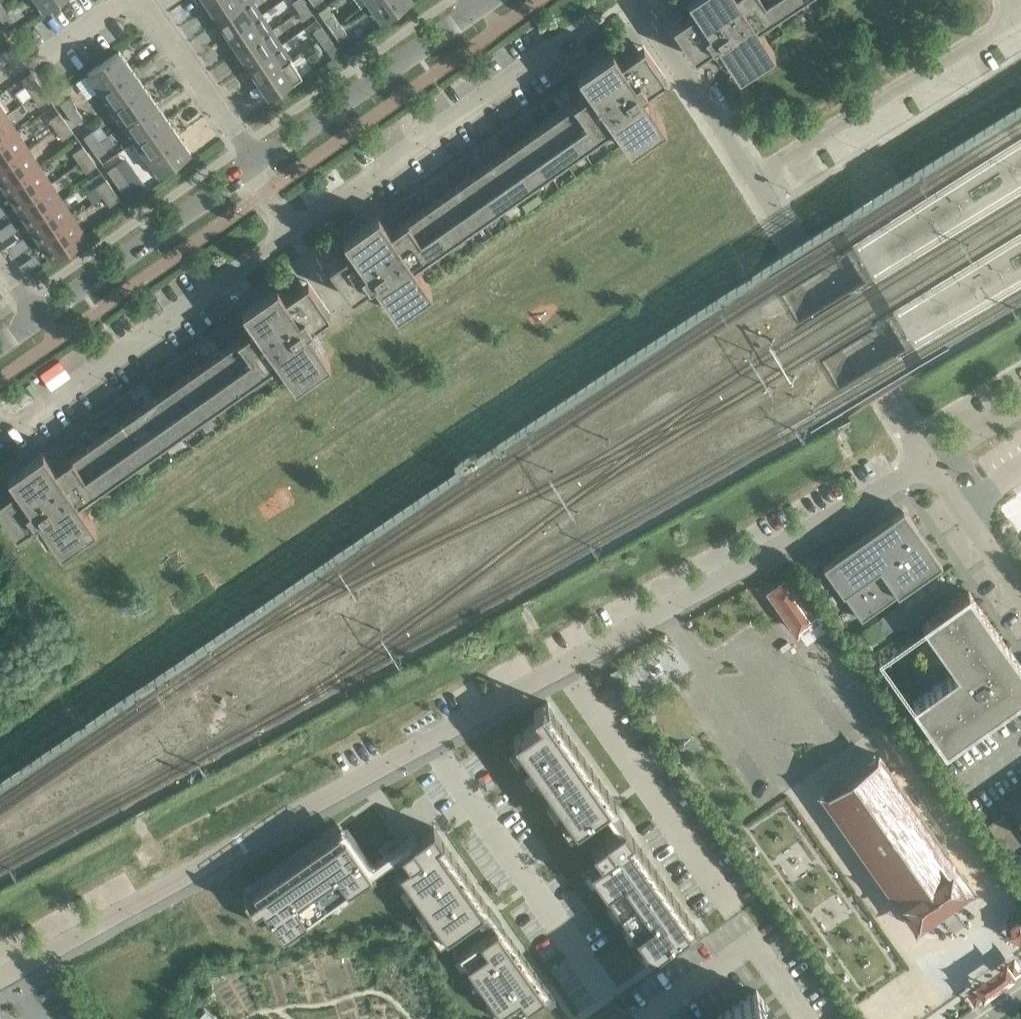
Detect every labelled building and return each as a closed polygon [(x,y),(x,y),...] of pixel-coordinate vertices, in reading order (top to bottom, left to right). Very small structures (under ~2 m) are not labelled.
[(41,12),(59,0),(32,0),(41,12)] [(208,6),(218,21),(251,0),(218,0),(208,6)] [(252,0),(251,0),(218,21),(228,36),(262,14),(252,0)] [(303,0),(296,0),(292,3),(297,11),(306,5),(303,0)] [(368,2),(381,19),(408,0),(371,0),(368,2)] [(692,5),(695,9),(672,25),(694,57),(717,42),(726,56),(738,74),(774,51),(769,43),(757,25),(773,14),(763,0),(689,0),(692,5)] [(788,0),(763,0),(773,14),(790,3),(788,0)] [(312,13),(306,5),(297,11),(303,19),(312,13)] [(7,10),(0,15),(0,18),(4,24),(13,18),(7,10)] [(332,13),(323,19),(330,29),(339,22),(332,13)] [(271,29),(262,14),(228,36),(238,51),(271,29)] [(343,27),(339,22),(330,29),(334,34),(343,27)] [(327,34),(321,26),(312,32),(318,41),(327,34)] [(347,33),(343,27),(334,34),(338,39),(347,33)] [(281,44),(271,29),(238,51),(248,66),(281,44)] [(333,42),(327,34),(318,41),(324,49),(333,42)] [(291,60),(281,44),(248,66),(258,81),(291,60)] [(19,55),(12,45),(1,53),(8,62),(19,55)] [(643,45),(620,61),(612,49),(577,73),(590,92),(574,103),(597,135),(613,124),(625,142),(660,118),(643,93),(665,77),(643,45)] [(340,53),(336,46),(328,52),(332,59),(340,53)] [(131,68),(118,51),(85,74),(97,92),(131,68)] [(25,65),(19,55),(8,62),(15,72),(25,65)] [(302,75),(291,60),(258,81),(269,97),(302,75)] [(143,85),(131,68),(97,92),(109,109),(143,85)] [(42,88),(35,79),(25,86),(32,96),(42,88)] [(154,102),(143,85),(109,109),(121,125),(154,102)] [(49,98),(42,88),(32,96),(38,106),(49,98)] [(70,99),(61,105),(67,113),(76,107),(70,99)] [(166,119),(154,102),(121,125),(133,142),(166,119)] [(597,135),(574,103),(557,115),(580,147),(597,135)] [(82,115),(76,107),(67,113),(73,121),(82,115)] [(66,122),(59,112),(48,120),(55,130),(66,122)] [(6,114),(0,118),(0,142),(17,131),(6,114)] [(580,147),(557,115),(541,126),(563,159),(580,147)] [(178,135),(166,119),(133,142),(144,159),(178,135)] [(73,132),(66,122),(55,130),(62,139),(73,132)] [(563,159),(541,126),(524,138),(547,170),(563,159)] [(17,131),(0,142),(0,167),(29,148),(17,131)] [(94,132),(85,139),(90,147),(99,140),(94,132)] [(190,153),(178,135),(144,159),(157,176),(190,153)] [(547,170),(524,138),(507,150),(530,182),(547,170)] [(105,149),(99,140),(90,147),(96,155),(105,149)] [(89,156),(82,146),(72,153),(79,163),(89,156)] [(29,148),(0,167),(0,178),(6,188),(40,166),(29,148)] [(530,182),(507,150),(490,162),(513,194),(530,182)] [(96,165),(89,156),(79,163),(86,173),(96,165)] [(513,194),(490,162),(473,174),(496,206),(513,194)] [(51,183),(40,166),(6,188),(17,205),(51,183)] [(117,166),(108,172),(114,180),(123,174),(117,166)] [(129,182),(123,174),(114,180),(120,188),(129,182)] [(496,206),(473,174),(457,185),(479,217),(496,206)] [(113,189),(106,179),(95,187),(102,196),(113,189)] [(62,200),(51,183),(17,205),(28,222),(62,200)] [(479,217),(457,185),(440,197),(463,229),(479,217)] [(120,199),(113,189),(102,196),(109,206),(120,199)] [(522,205),(526,211),(542,200),(538,194),(522,205)] [(463,229),(440,197),(423,209),(446,241),(463,229)] [(73,217),(62,200),(28,222),(40,239),(73,217)] [(446,241),(423,209),(407,220),(429,253),(446,241)] [(343,238),(348,245),(351,249),(329,266),(351,298),(355,295),(374,281),(396,313),(431,289),(413,264),(429,253),(407,220),(391,232),(378,213),(343,238)] [(85,235),(73,217),(40,239),(51,257),(85,235)] [(307,281),(285,297),(276,285),(242,309),(255,327),(239,339),(261,371),(277,360),(295,385),(330,360),(307,328),(330,312),(307,281)] [(261,371),(239,339),(222,350),(245,383),(261,371)] [(245,383),(222,350),(205,362),(228,394),(245,383)] [(228,394),(205,362),(189,374),(211,406),(228,394)] [(211,406),(189,374),(172,386),(195,418),(211,406)] [(195,418),(172,386),(155,398),(178,430),(195,418)] [(178,430),(155,398),(138,409),(161,442),(178,430)] [(161,442),(138,409),(121,421),(144,453),(161,442)] [(144,453),(121,421),(105,433),(127,465),(144,453)] [(127,465),(105,433),(88,445),(111,477),(127,465)] [(111,477),(88,445),(71,456),(94,489),(111,477)] [(13,481),(16,486),(0,497),(0,511),(16,534),(39,517),(61,549),(96,525),(78,500),(94,489),(71,456),(55,468),(43,450),(8,474),(13,481)] [(903,508),(823,565),(861,620),(942,563),(903,508)] [(937,577),(862,630),(871,643),(946,590),(937,577)] [(788,581),(772,592),(802,635),(818,623),(788,581)] [(968,591),(946,606),(944,602),(943,602),(942,601),(941,601),(940,601),(939,601),(938,601),(937,602),(936,603),(936,604),(936,606),(936,607),(939,611),(932,616),(931,615),(930,615),(931,617),(923,623),(934,638),(932,639),(933,639),(934,639),(957,671),(913,702),(924,718),(920,721),(919,722),(919,723),(919,724),(919,726),(919,727),(920,727),(921,728),(922,729),(924,729),(925,728),(929,725),(945,747),(1014,698),(1015,700),(1015,699),(1014,698),(1020,693),(1020,666),(1016,659),(1011,663),(1003,651),(1009,647),(1009,646),(1008,647),(968,591)] [(862,656),(873,649),(863,634),(852,642),(862,656)] [(547,714),(514,738),(576,826),(604,806),(618,826),(592,845),(600,857),(589,865),(651,953),(689,927),(688,926),(693,922),(663,879),(624,823),(613,808),(618,805),(614,798),(552,711),(547,714)] [(973,888),(880,756),(823,796),(916,928),(932,917),(927,910),(952,892),(957,899),(973,888)] [(252,891),(256,896),(283,934),(348,887),(354,895),(377,880),(371,871),(390,857),(446,936),(483,909),(497,929),(459,955),(504,1018),(511,1018),(544,996),(544,994),(549,991),(473,883),(433,827),(417,838),(413,833),(372,862),(346,825),(252,891)] [(756,990),(715,1018),(776,1018),(756,990)]
